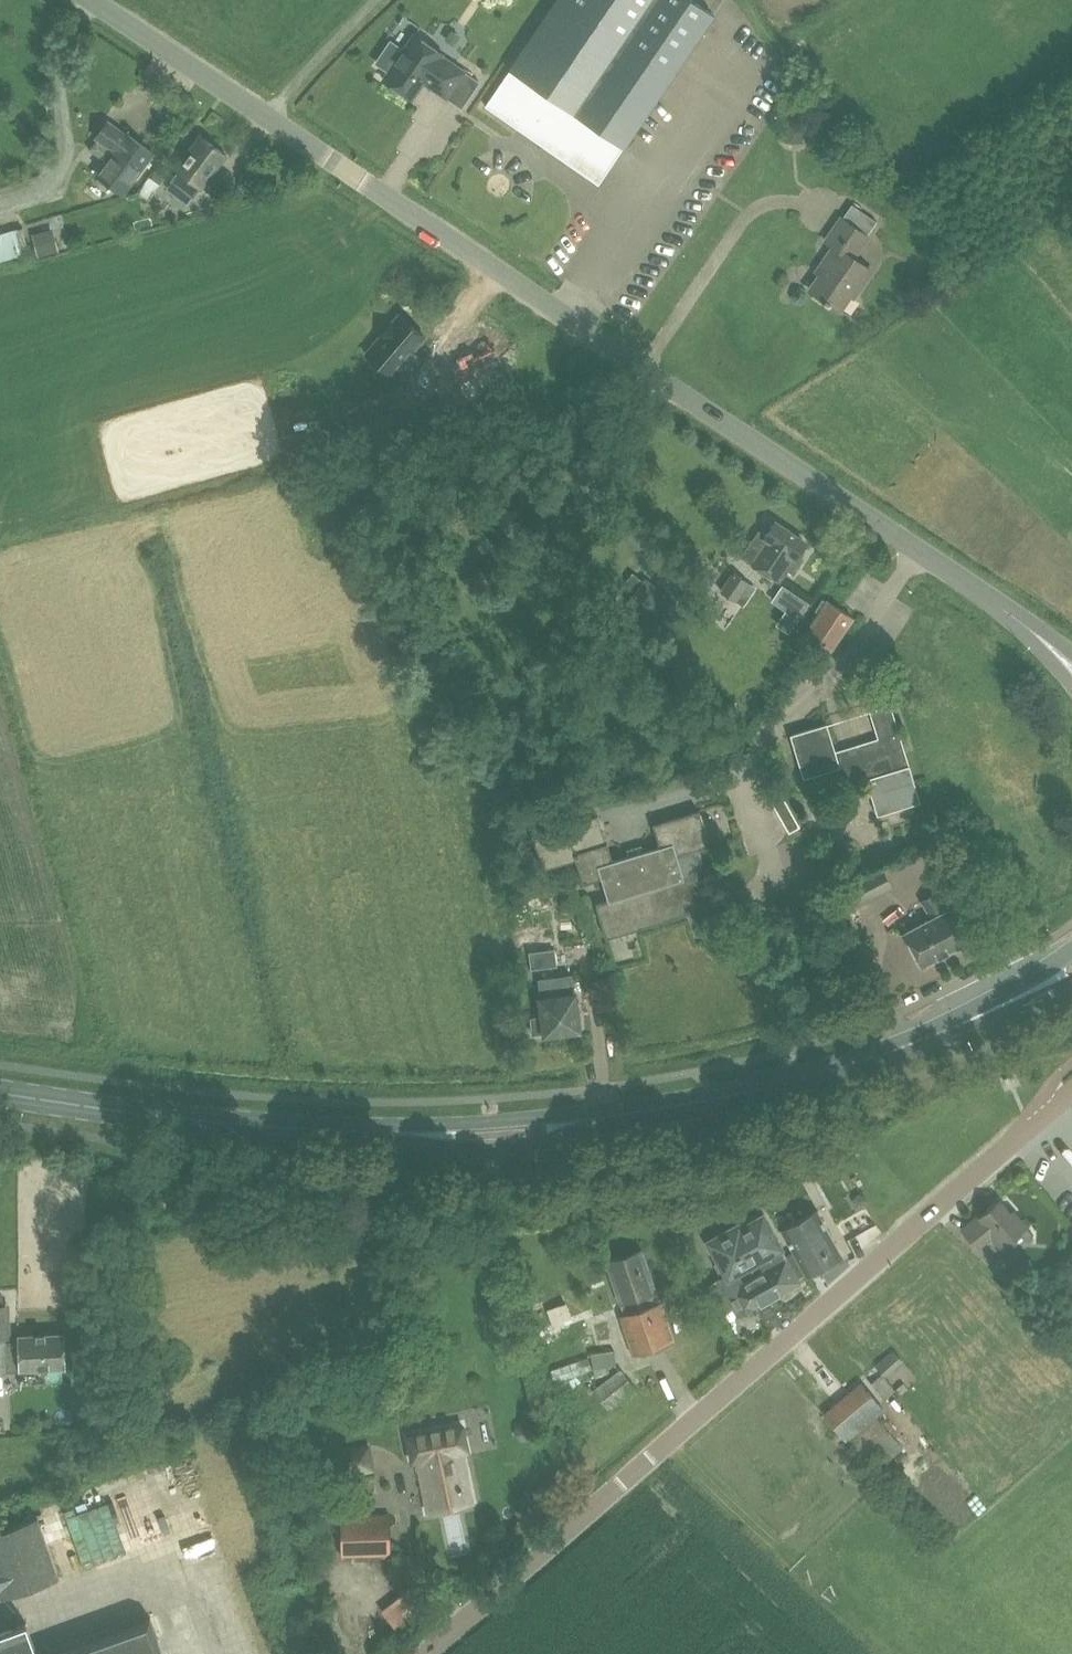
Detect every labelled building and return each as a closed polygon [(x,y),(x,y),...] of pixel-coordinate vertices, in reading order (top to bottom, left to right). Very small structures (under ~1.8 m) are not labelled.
[(484,106),(599,184),(713,15),(692,0),(555,0),(484,106)] [(389,40),(374,62),(389,71),(383,80),(411,98),(422,82),(446,99),(464,71),(440,55),(442,53),(414,34),(403,50),(389,40)] [(97,138),(89,149),(105,161),(104,163),(131,183),(153,153),(126,133),(125,134),(107,121),(95,137),(97,138)] [(177,171),(171,179),(192,195),(198,186),(202,189),(227,154),(199,134),(174,169),(177,171)] [(142,193),(160,209),(178,190),(160,173),(142,193)] [(830,263),(812,290),(815,292),(814,294),(829,304),(830,302),(840,309),(850,294),(853,296),(871,269),(853,257),(867,236),(842,218),(827,241),(835,247),(826,260),(830,263)] [(21,229),(11,231),(12,237),(17,255),(28,251),(21,229)] [(51,230),(30,235),(37,260),(58,254),(51,230)] [(17,255),(12,237),(11,231),(0,234),(0,259),(17,255)] [(380,336),(366,354),(391,375),(400,364),(409,371),(420,358),(411,351),(424,336),(399,315),(391,323),(380,336)] [(758,530),(739,557),(779,585),(788,573),(793,576),(804,559),(799,556),(807,543),(774,521),(765,535),(758,530)] [(732,572),(718,591),(735,603),(748,583),(732,572)] [(644,577),(625,604),(655,628),(674,601),(644,577)] [(782,584),(771,601),(798,619),(809,602),(782,584)] [(819,615),(803,639),(827,656),(845,629),(852,620),(828,603),(827,604),(822,601),(815,612),(819,615)] [(826,723),(790,734),(803,777),(813,774),(819,794),(867,779),(877,814),(919,801),(908,765),(893,770),(887,751),(904,746),(891,704),(869,710),(877,737),(834,750),(826,723)] [(789,832),(799,826),(780,793),(770,799),(789,832)] [(566,824),(532,834),(542,869),(575,858),(583,883),(601,877),(608,900),(595,903),(606,938),(706,908),(696,875),(703,863),(698,848),(709,845),(699,810),(653,824),(659,846),(644,851),(643,851),(642,844),(627,849),(627,856),(613,860),(607,842),(606,843),(597,815),(566,825),(566,824)] [(880,869),(841,888),(851,909),(891,890),(880,869)] [(930,919),(904,933),(921,966),(965,943),(948,910),(946,911),(936,892),(920,900),(930,919)] [(555,947),(529,951),(531,968),(557,965),(555,947)] [(543,1014),(532,1016),(533,1032),(544,1030),(545,1033),(580,1029),(576,992),(574,992),(573,982),(572,974),(556,975),(540,977),(542,996),(541,996),(543,1014)] [(853,1195),(852,1201),(855,1206),(861,1207),(866,1204),(867,1198),(864,1193),(859,1192),(853,1195)] [(979,1218),(963,1232),(977,1248),(990,1237),(1000,1248),(1026,1226),(1012,1209),(1009,1211),(999,1199),(978,1217),(979,1218)] [(815,1210),(780,1228),(792,1249),(793,1249),(806,1272),(805,1273),(808,1277),(841,1256),(815,1210)] [(716,1279),(703,1286),(720,1316),(733,1309),(736,1315),(755,1305),(768,1298),(774,1295),(799,1281),(797,1277),(805,1273),(806,1272),(793,1249),(792,1249),(784,1254),(780,1246),(762,1214),(739,1226),(738,1223),(708,1240),(719,1261),(715,1263),(722,1276),(716,1279)] [(642,1247),(606,1259),(621,1301),(624,1300),(628,1311),(620,1314),(633,1355),(675,1339),(662,1302),(660,1302),(656,1290),(642,1247)] [(1001,1257),(991,1265),(1005,1283),(1016,1274),(1013,1271),(1003,1259),(1001,1257)] [(774,1295),(768,1298),(773,1308),(779,1304),(774,1295)] [(535,1340),(566,1338),(564,1299),(537,1301),(538,1320),(534,1320),(535,1340)] [(0,1308),(0,1371),(9,1370),(9,1368),(22,1368),(64,1366),(62,1332),(20,1334),(20,1339),(11,1340),(10,1308),(0,1308)] [(601,1350),(591,1352),(595,1374),(610,1372),(609,1364),(617,1363),(613,1336),(600,1338),(601,1350)] [(892,1349),(874,1365),(886,1376),(903,1360),(892,1349)] [(588,1356),(550,1369),(555,1381),(593,1368),(588,1356)] [(621,1367),(593,1388),(609,1409),(637,1388),(621,1367)] [(882,1373),(870,1382),(884,1400),(896,1390),(882,1373)] [(860,1381),(823,1414),(861,1458),(876,1445),(889,1460),(904,1447),(882,1422),(889,1416),(884,1411),(885,1410),(860,1381)] [(465,1423),(406,1434),(411,1463),(415,1462),(425,1512),(475,1502),(466,1452),(471,1451),(465,1423)] [(1014,1465),(1025,1456),(1014,1444),(1003,1454),(1014,1465)] [(340,1552),(340,1556),(390,1554),(389,1511),(340,1513),(340,1518),(340,1552)] [(59,1576),(38,1516),(0,1530),(0,1596),(59,1576)] [(402,1595),(381,1610),(396,1631),(417,1615),(402,1595)] [(150,1617),(46,1653),(163,1653),(150,1617)] [(0,1630),(0,1653),(37,1653),(26,1622),(12,1627),(11,1626),(0,1630)]
